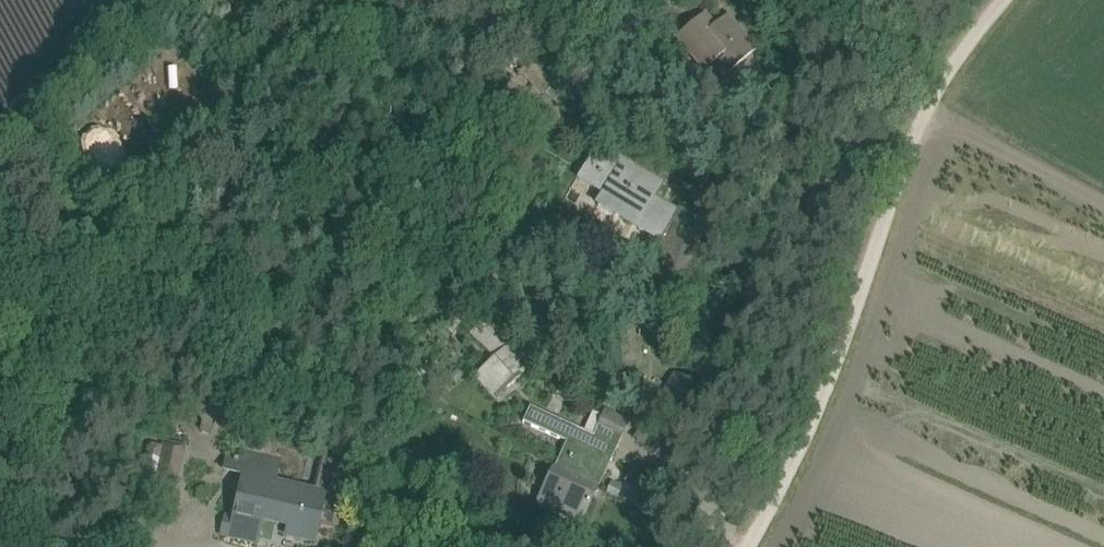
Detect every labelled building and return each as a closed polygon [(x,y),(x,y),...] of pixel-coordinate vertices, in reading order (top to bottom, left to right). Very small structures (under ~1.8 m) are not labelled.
[(676,37),(690,53),(705,70),(717,59),(729,73),(756,50),(727,17),(715,28),(703,14),(676,37)] [(555,84),(545,96),(568,115),(578,103),(555,84)] [(601,142),(587,165),(598,172),(597,174),(601,177),(602,174),(612,180),(603,196),(596,207),(666,249),(667,247),(676,221),(672,218),(674,210),(656,198),(664,183),(601,142)] [(666,249),(655,283),(662,285),(683,292),(695,257),(707,221),(674,210),(672,218),(676,221),(667,247),(666,249)] [(479,325),(470,336),(491,357),(498,350),(500,351),(485,365),(507,390),(522,376),(537,364),(510,335),(500,344),(479,325)] [(687,426),(707,392),(674,373),(655,408),(687,426)] [(570,391),(560,386),(556,393),(567,398),(570,391)] [(628,420),(609,411),(604,409),(593,435),(529,407),(521,422),(565,443),(551,469),(596,489),(598,490),(598,489),(595,488),(608,459),(611,461),(618,447),(615,446),(619,438),(620,439),(628,420)] [(177,482),(181,461),(185,447),(164,442),(164,447),(152,444),(148,447),(143,466),(146,470),(157,473),(156,477),(177,482)] [(526,462),(529,455),(509,444),(505,451),(510,454),(507,457),(508,461),(510,464),(514,464),(518,462),(519,458),(526,462)] [(234,515),(229,536),(257,543),(263,517),(289,523),(286,536),(314,542),(318,524),(332,527),(346,463),(322,457),(315,491),(274,482),(279,460),(248,453),(246,461),(243,476),(234,515)] [(534,503),(560,515),(580,524),(596,489),(551,469),(550,469),(534,503)] [(611,482),(605,494),(617,499),(622,488),(611,482)]
